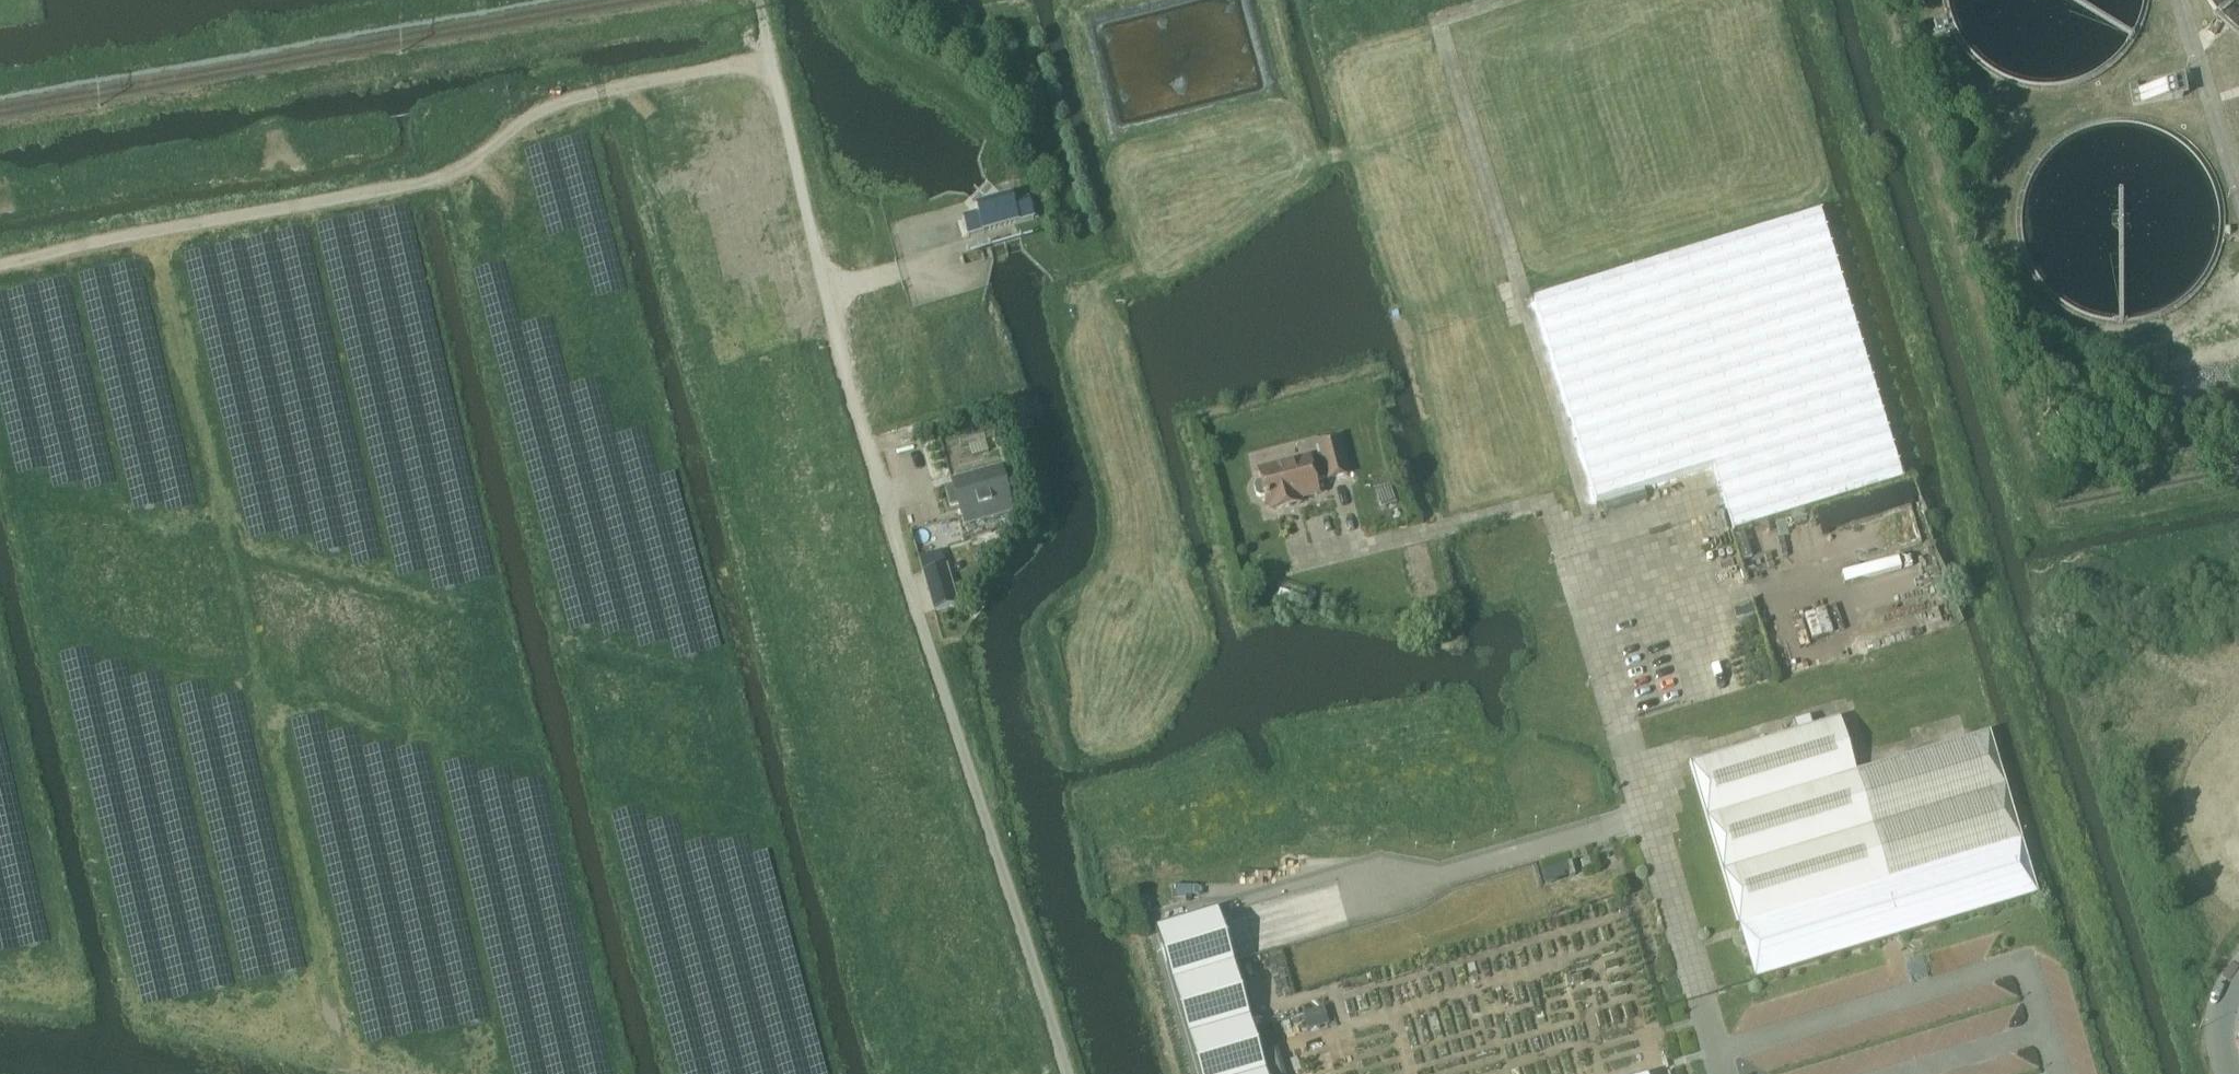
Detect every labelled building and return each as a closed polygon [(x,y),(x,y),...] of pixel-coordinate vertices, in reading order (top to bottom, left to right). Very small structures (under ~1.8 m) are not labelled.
[(961,221),(966,238),(986,233),(1033,220),(1028,202),(1013,206),(1010,197),(974,208),(977,216),(961,221)] [(1595,502),(1713,467),(1733,534),(1901,483),(1819,213),(1534,300),(1595,502)] [(989,411),(979,415),(982,426),(993,423),(989,411)] [(1258,473),(1260,482),(1256,484),(1253,488),(1256,496),(1260,499),(1264,498),(1267,508),(1270,507),(1272,513),(1299,505),(1297,499),(1318,495),(1315,482),(1327,479),(1328,481),(1347,476),(1337,439),(1318,445),(1322,457),(1309,460),(1308,460),(1258,473)] [(951,483),(961,517),(1009,503),(1000,470),(951,483)] [(946,566),(922,572),(934,611),(957,604),(946,566)] [(1754,981),(1880,943),(1899,938),(2038,896),(1989,733),(1988,734),(1967,740),(1855,773),(1839,720),(1812,728),(1809,719),(1793,723),(1796,733),(1698,762),(1698,760),(1689,763),(1754,981)] [(1155,929),(1198,1073),(1266,1073),(1217,911),(1155,929)]
